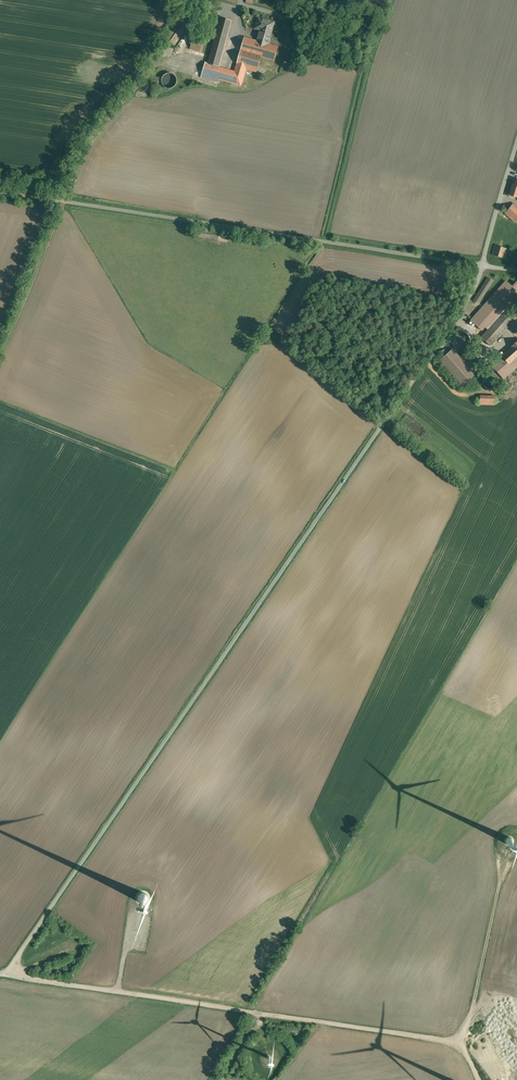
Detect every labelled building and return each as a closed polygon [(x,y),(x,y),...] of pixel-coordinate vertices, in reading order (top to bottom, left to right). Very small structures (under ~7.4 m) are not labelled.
[(261,27),(257,41),(265,43),(268,44),(274,22),(258,17),(256,25),(261,27)] [(257,41),(245,37),(235,71),(219,67),(232,21),(221,18),(214,41),(211,40),(201,77),(218,82),(219,79),(240,85),(245,69),(256,72),(261,56),(275,60),(279,47),(268,44),(265,43),(257,41)] [(193,37),(190,49),(200,52),(203,40),(193,37)] [(161,78),(163,78),(161,83),(171,86),(175,76),(163,72),(161,78)] [(505,213),(515,222),(516,220),(516,206),(513,203),(505,213)] [(495,246),(492,255),(503,259),(506,249),(495,246)] [(488,278),(473,300),(478,304),(493,281),(488,278)] [(468,321),(480,331),(483,327),(486,330),(516,295),(516,284),(514,281),(510,285),(504,280),(468,321)] [(506,310),(481,337),(490,346),(515,318),(506,310)] [(501,356),(514,370),(516,367),(516,341),(501,356)] [(453,349),(440,360),(462,385),(483,366),(469,350),(460,358),(453,349)] [(478,395),(478,405),(494,405),(494,395),(478,395)]
